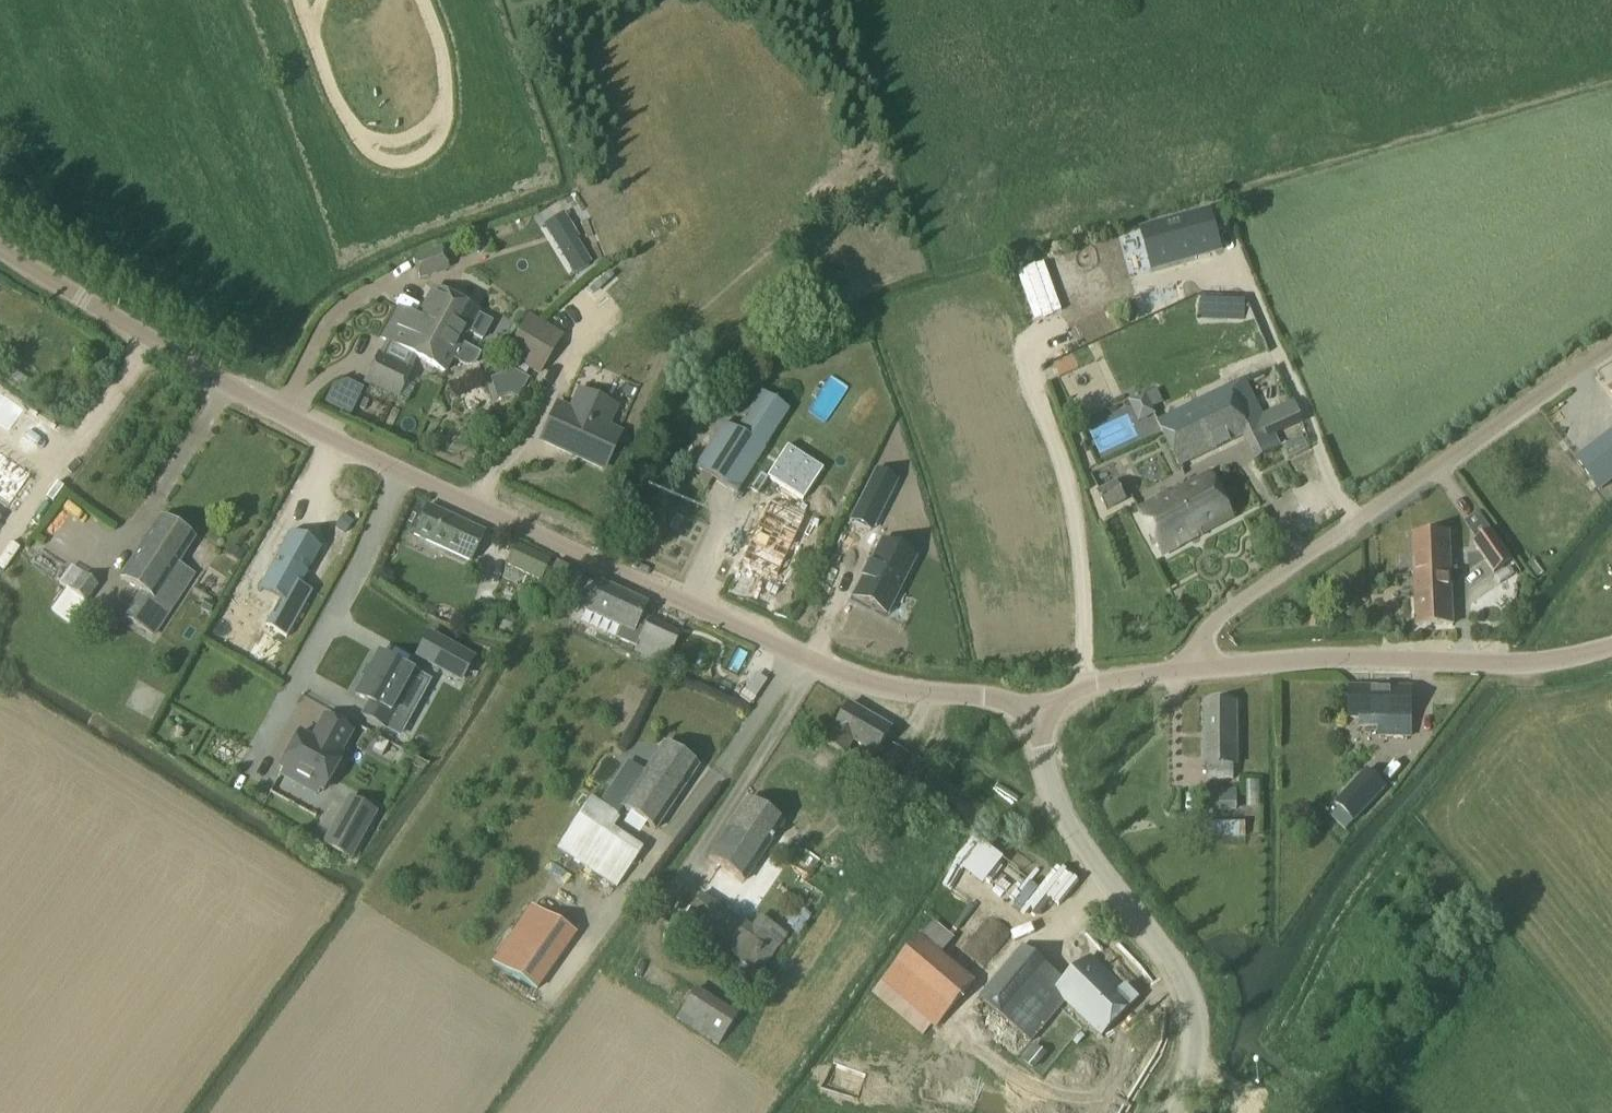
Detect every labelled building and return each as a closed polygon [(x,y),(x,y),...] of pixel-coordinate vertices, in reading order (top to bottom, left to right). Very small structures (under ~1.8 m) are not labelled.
[(1155,266),(1222,245),(1211,208),(1144,228),(1155,266)] [(541,223),(571,273),(592,261),(562,211),(541,223)] [(414,260),(421,278),(449,267),(443,250),(414,260)] [(418,318),(462,341),(478,312),(435,288),(419,318),(412,314),(419,318),(418,318)] [(412,314),(400,308),(384,338),(445,372),(453,358),(455,359),(455,358),(465,363),(469,364),(473,363),(476,360),(480,353),(481,353),(462,342),(462,341),(418,318),(419,318),(412,314)] [(540,374),(562,337),(561,337),(531,316),(507,354),(530,368),(540,374)] [(412,368),(410,368),(380,353),(366,382),(399,397),(412,368)] [(6,364),(2,370),(26,385),(30,379),(6,364)] [(525,376),(509,368),(505,375),(490,379),(496,400),(511,395),(518,399),(530,379),(525,376)] [(1268,424),(1264,417),(1246,379),(1231,386),(1253,432),(1268,424)] [(1253,432),(1231,386),(1230,385),(1158,420),(1181,467),(1253,432)] [(1147,394),(1153,407),(1164,403),(1158,389),(1147,394)] [(9,399),(0,392),(0,413),(9,399)] [(557,412),(543,442),(602,469),(619,433),(607,427),(615,409),(578,393),(568,417),(557,412)] [(1264,417),(1268,424),(1273,434),(1305,419),(1296,401),(1264,417)] [(1109,434),(1112,432),(1105,417),(1089,425),(1099,448),(1113,442),(1109,434)] [(724,422),(696,467),(739,495),(767,450),(724,422)] [(1575,458),(1600,491),(1611,482),(1611,430),(1575,458)] [(1284,445),(1291,459),(1311,449),(1304,435),(1284,445)] [(13,503),(34,472),(0,449),(0,494),(13,503)] [(1212,471),(1139,508),(1164,555),(1236,517),(1212,471)] [(895,483),(875,474),(859,505),(879,515),(895,483)] [(1118,489),(1097,499),(1103,511),(1124,500),(1118,489)] [(771,500),(757,528),(749,545),(742,560),(778,577),(806,517),(771,500)] [(415,533),(473,560),(486,533),(428,506),(415,533)] [(122,577),(145,592),(128,617),(154,635),(195,573),(180,563),(196,538),(162,515),(122,577)] [(1492,530),(1474,543),(1494,572),(1512,559),(1492,530)] [(264,626),(286,638),(312,591),(300,585),(320,548),(290,531),(260,586),(280,597),(264,626)] [(1450,533),(1413,534),(1416,625),(1454,624),(1450,533)] [(867,572),(858,591),(891,606),(919,549),(886,535),(874,559),(872,558),(866,572),(867,572)] [(551,560),(517,544),(507,565),(541,581),(551,560)] [(55,610),(73,622),(87,602),(99,586),(83,574),(72,591),(69,589),(55,610)] [(599,580),(586,610),(623,626),(618,637),(637,646),(636,649),(667,664),(681,633),(642,616),(648,603),(599,580)] [(257,645),(276,656),(283,643),(264,632),(257,645)] [(473,658),(429,634),(416,657),(460,681),(473,658)] [(276,656),(257,645),(254,644),(247,656),(269,669),(276,656)] [(413,672),(379,653),(355,695),(369,703),(363,716),(388,730),(396,716),(391,713),(413,672)] [(1352,687),(1351,717),(1361,717),(1361,724),(1381,725),(1381,735),(1411,735),(1412,688),(1352,687)] [(1206,703),(1207,763),(1208,763),(1208,778),(1235,778),(1235,763),(1237,763),(1237,702),(1206,703)] [(890,727),(854,705),(840,728),(832,742),(846,750),(854,737),(876,750),(890,727)] [(351,732),(325,717),(316,733),(318,734),(314,741),(300,733),(281,768),(323,791),(342,756),(339,755),(351,732)] [(370,753),(397,761),(401,748),(374,739),(370,753)] [(602,804),(592,797),(559,846),(618,886),(643,850),(610,827),(617,816),(623,807),(657,829),(699,766),(665,744),(650,766),(630,797),(613,786),(602,804)] [(907,755),(892,745),(876,771),(891,781),(907,755)] [(1338,803),(1352,816),(1357,820),(1387,788),(1368,770),(1338,803)] [(1208,790),(1207,817),(1238,817),(1238,789),(1208,790)] [(374,813),(349,799),(324,845),(349,859),(374,813)] [(749,800),(710,859),(744,881),(783,823),(749,800)] [(1245,820),(1210,819),(1209,836),(1245,837),(1245,820)] [(683,922),(698,932),(712,942),(726,951),(723,956),(745,970),(748,966),(761,974),(778,948),(780,948),(788,935),(759,916),(752,928),(701,894),(683,922)] [(537,991),(578,934),(530,903),(492,962),(537,991)] [(799,907),(788,925),(800,933),(812,916),(799,907)] [(943,921),(908,972),(991,1030),(1026,979),(943,921)] [(1043,1036),(1092,1070),(1106,1049),(1100,1044),(1116,1021),(1113,1019),(1123,1004),(1085,977),(1043,1036)] [(695,989),(676,1019),(718,1046),(737,1016),(695,989)]
